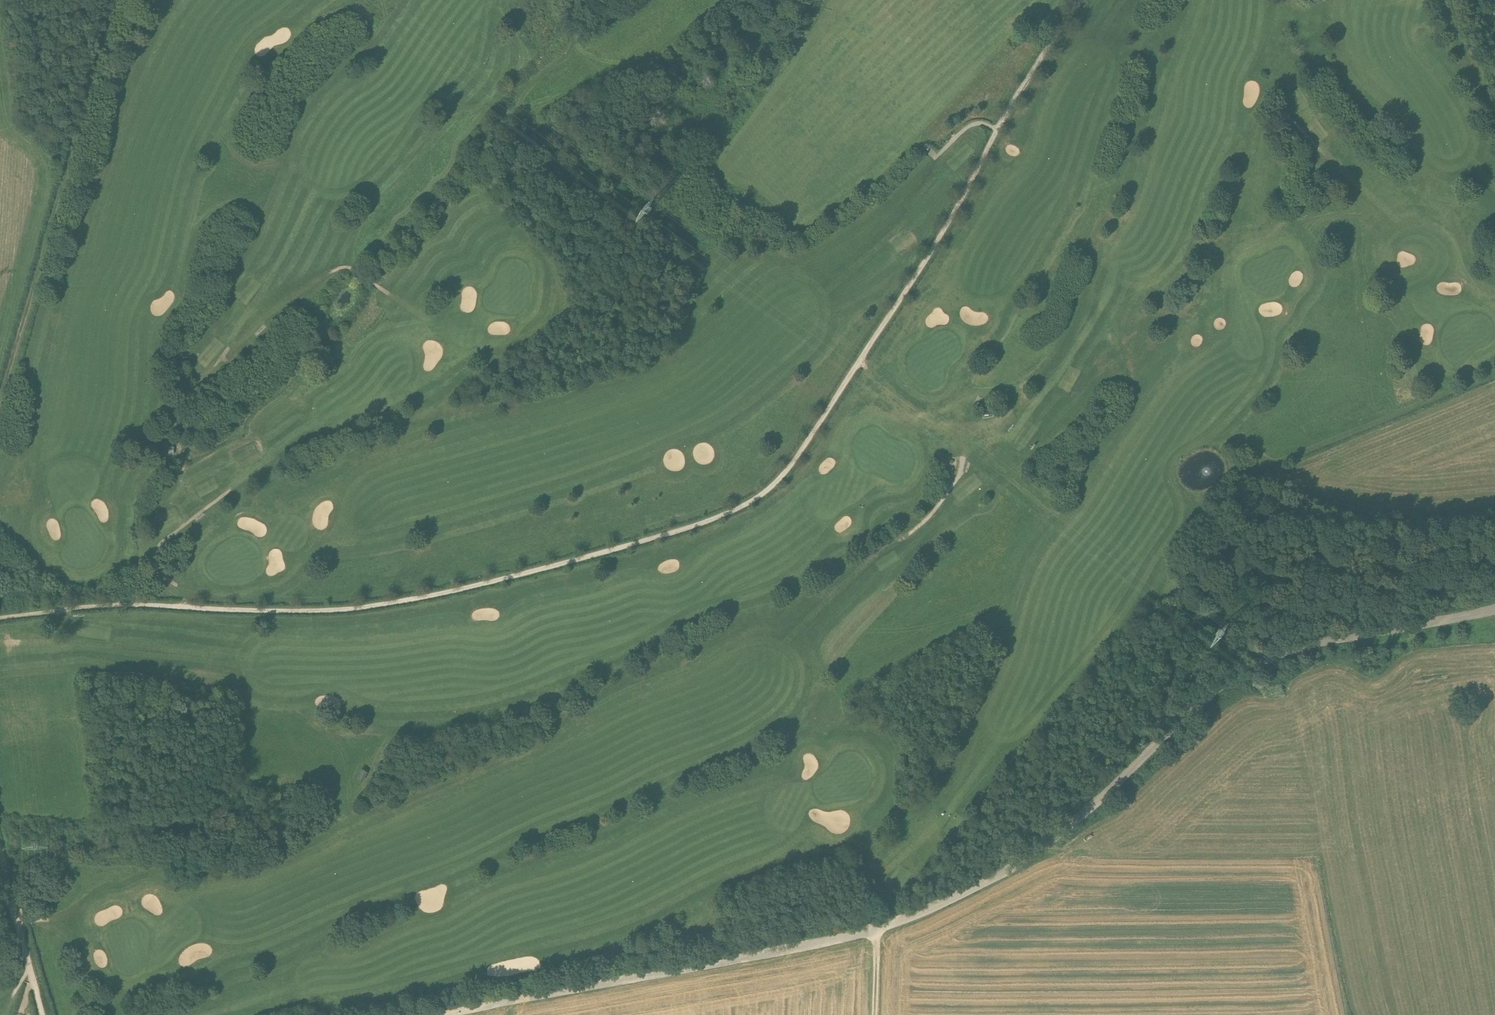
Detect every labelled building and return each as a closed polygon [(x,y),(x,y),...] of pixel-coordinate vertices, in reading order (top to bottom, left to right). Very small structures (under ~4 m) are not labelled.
[(995,416),(994,408),(983,409),(984,417),(995,416)]
